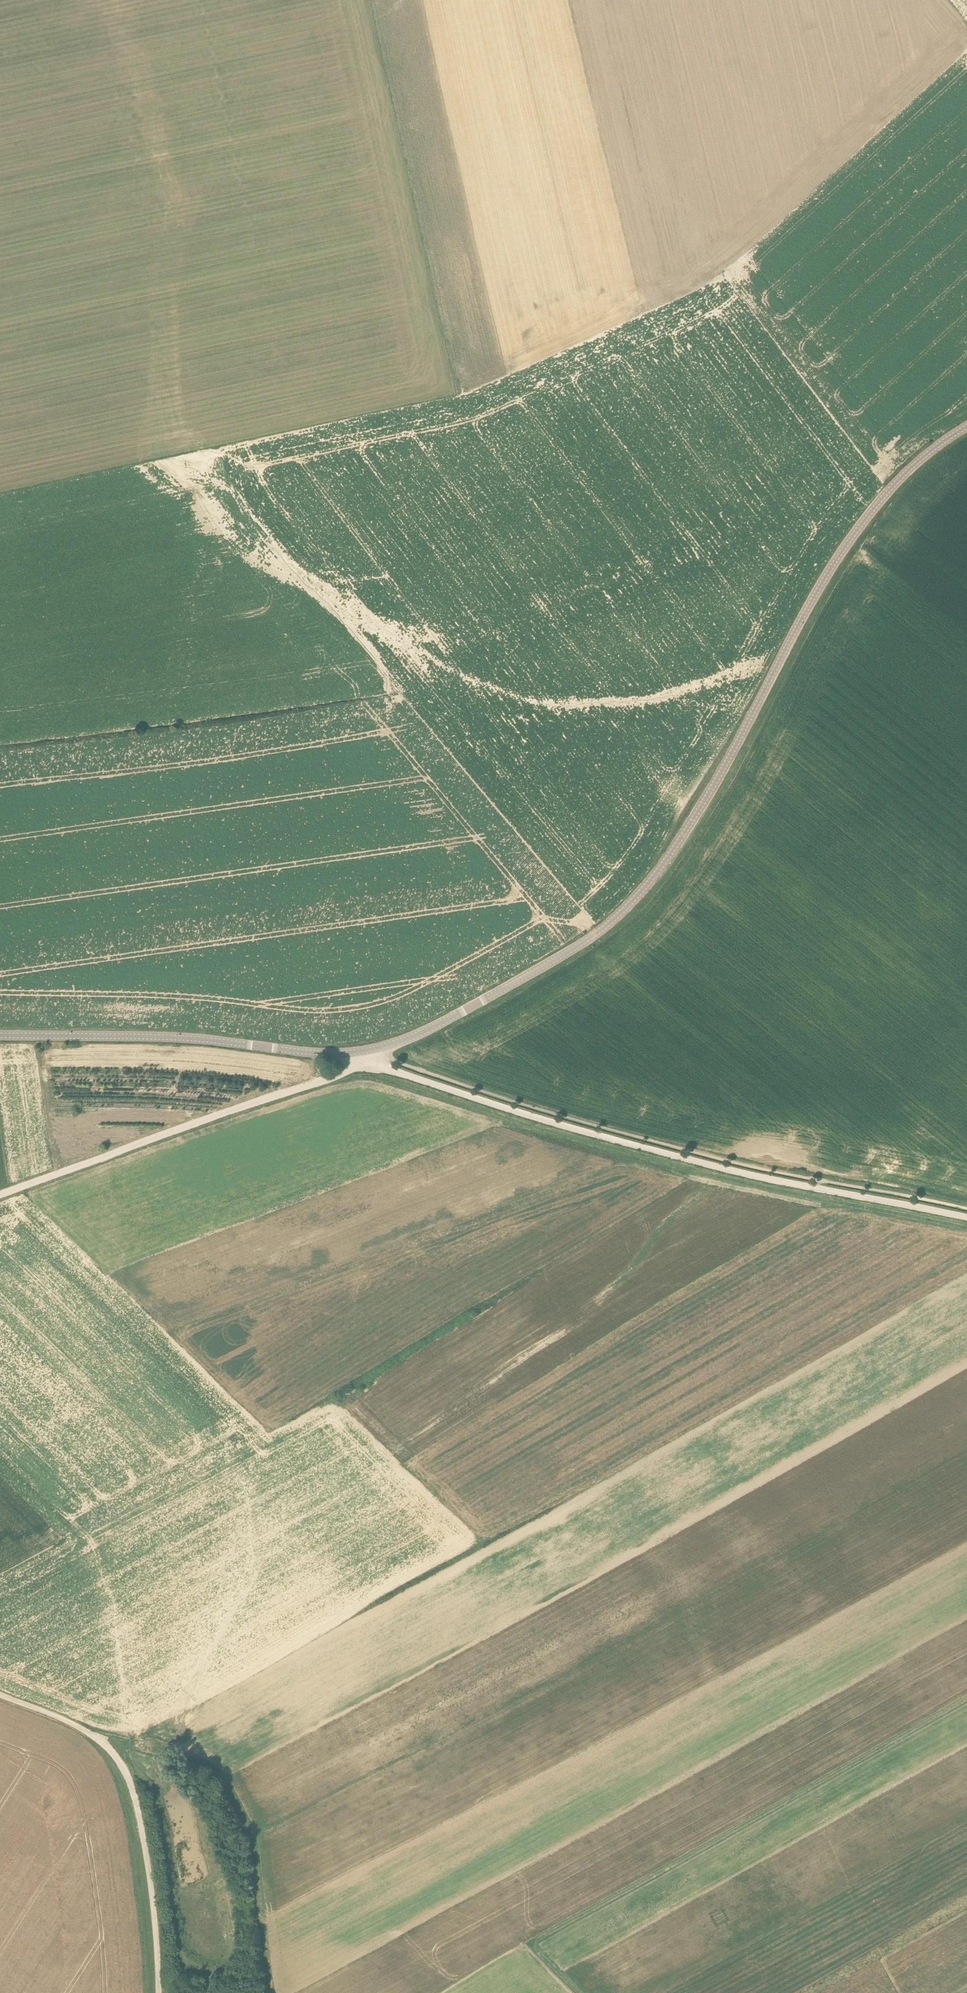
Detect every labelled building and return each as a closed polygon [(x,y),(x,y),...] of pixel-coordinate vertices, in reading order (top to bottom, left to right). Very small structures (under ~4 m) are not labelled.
[(933,1669),(922,1674),(927,1685),(938,1680),(933,1669)] [(832,1728),(821,1734),(826,1744),(837,1738),(832,1728)] [(723,1792),(729,1802),(740,1796),(734,1786),(723,1792)] [(628,1844),(632,1856),(643,1852),(640,1840),(628,1844)] [(529,1895),(533,1904),(542,1900),(538,1891),(529,1895)]
